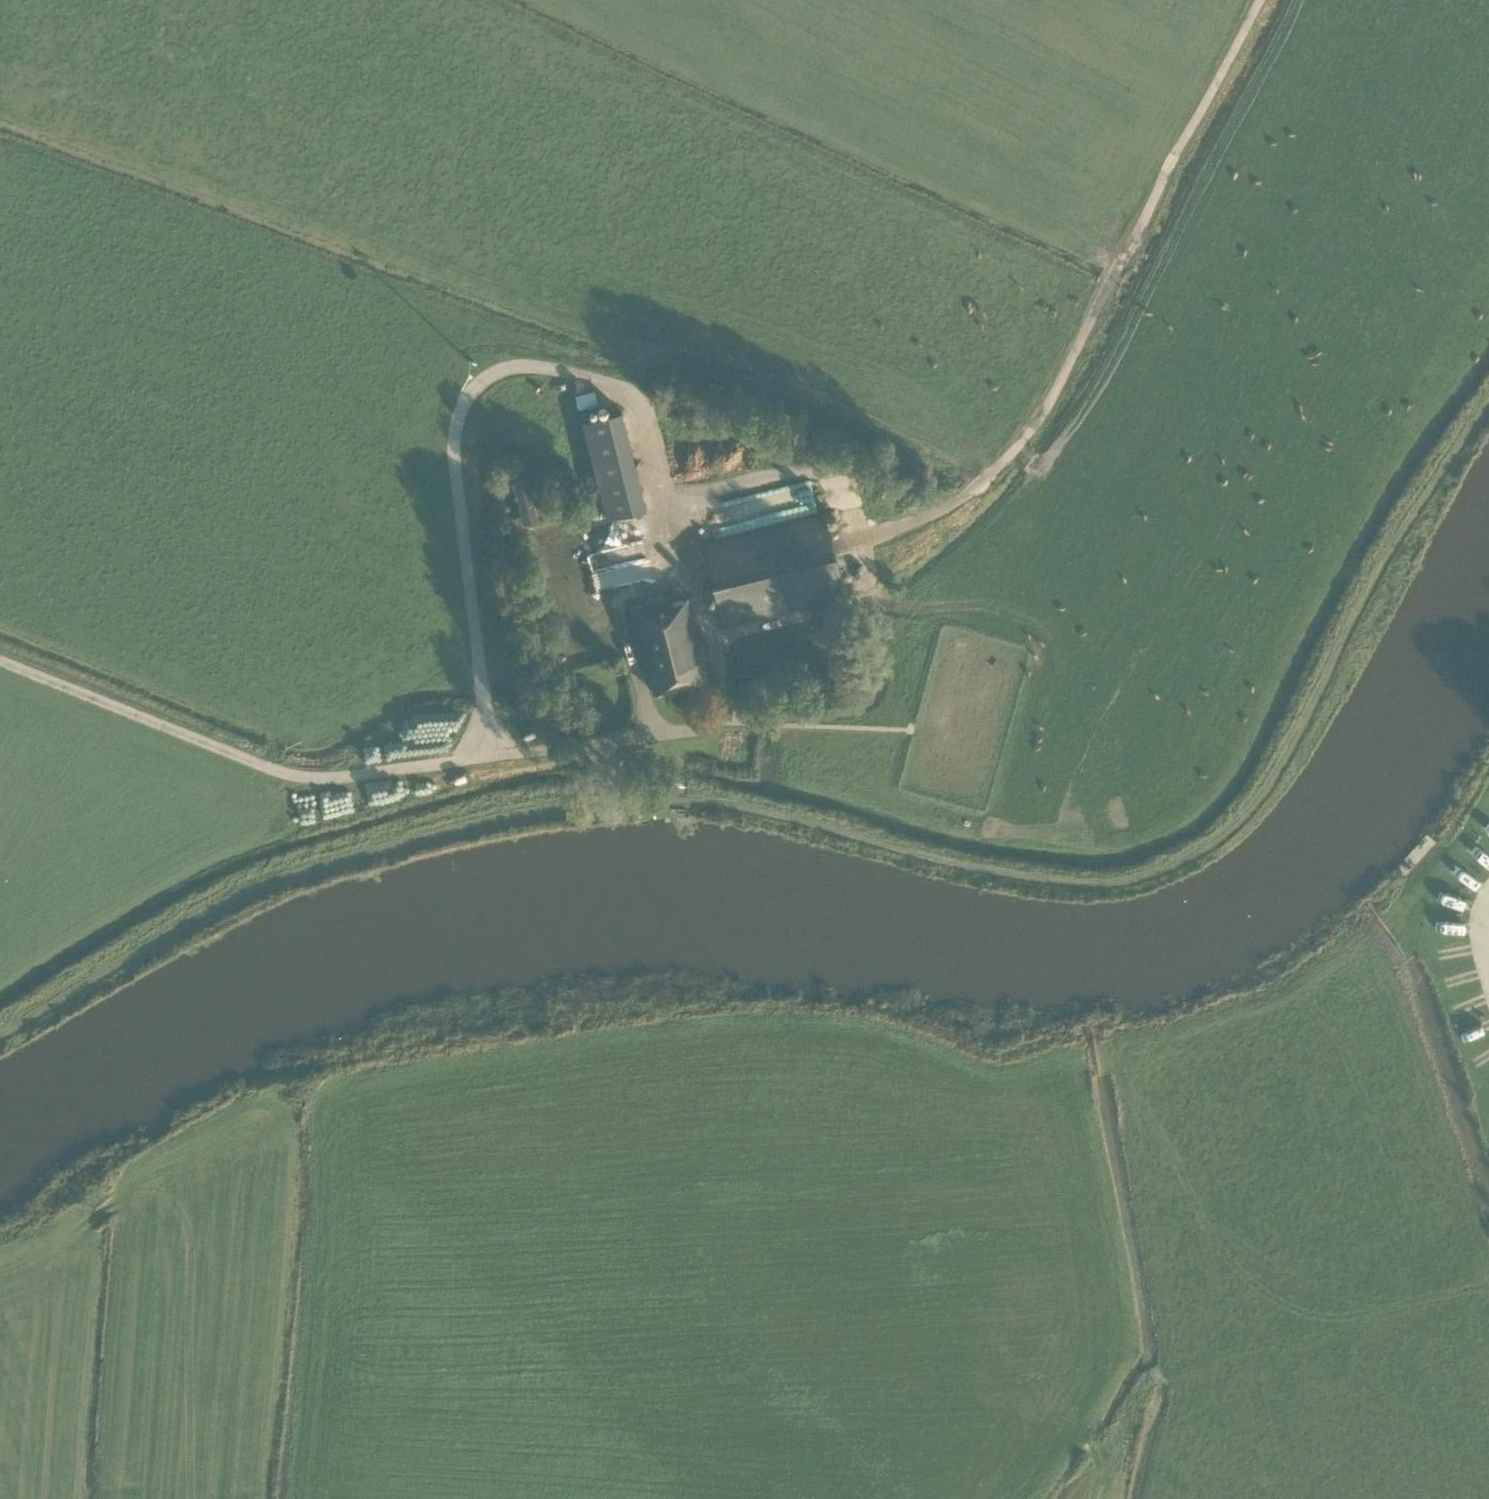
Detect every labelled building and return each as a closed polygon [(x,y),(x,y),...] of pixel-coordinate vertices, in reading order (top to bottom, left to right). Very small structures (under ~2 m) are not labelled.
[(583,427),(608,523),(624,519),(646,515),(622,418),(583,427)] [(828,516),(705,545),(725,627),(847,598),(828,516)] [(655,695),(709,681),(703,658),(707,657),(691,597),(673,601),(672,597),(647,604),(646,601),(627,606),(646,677),(650,677),(655,695)]
